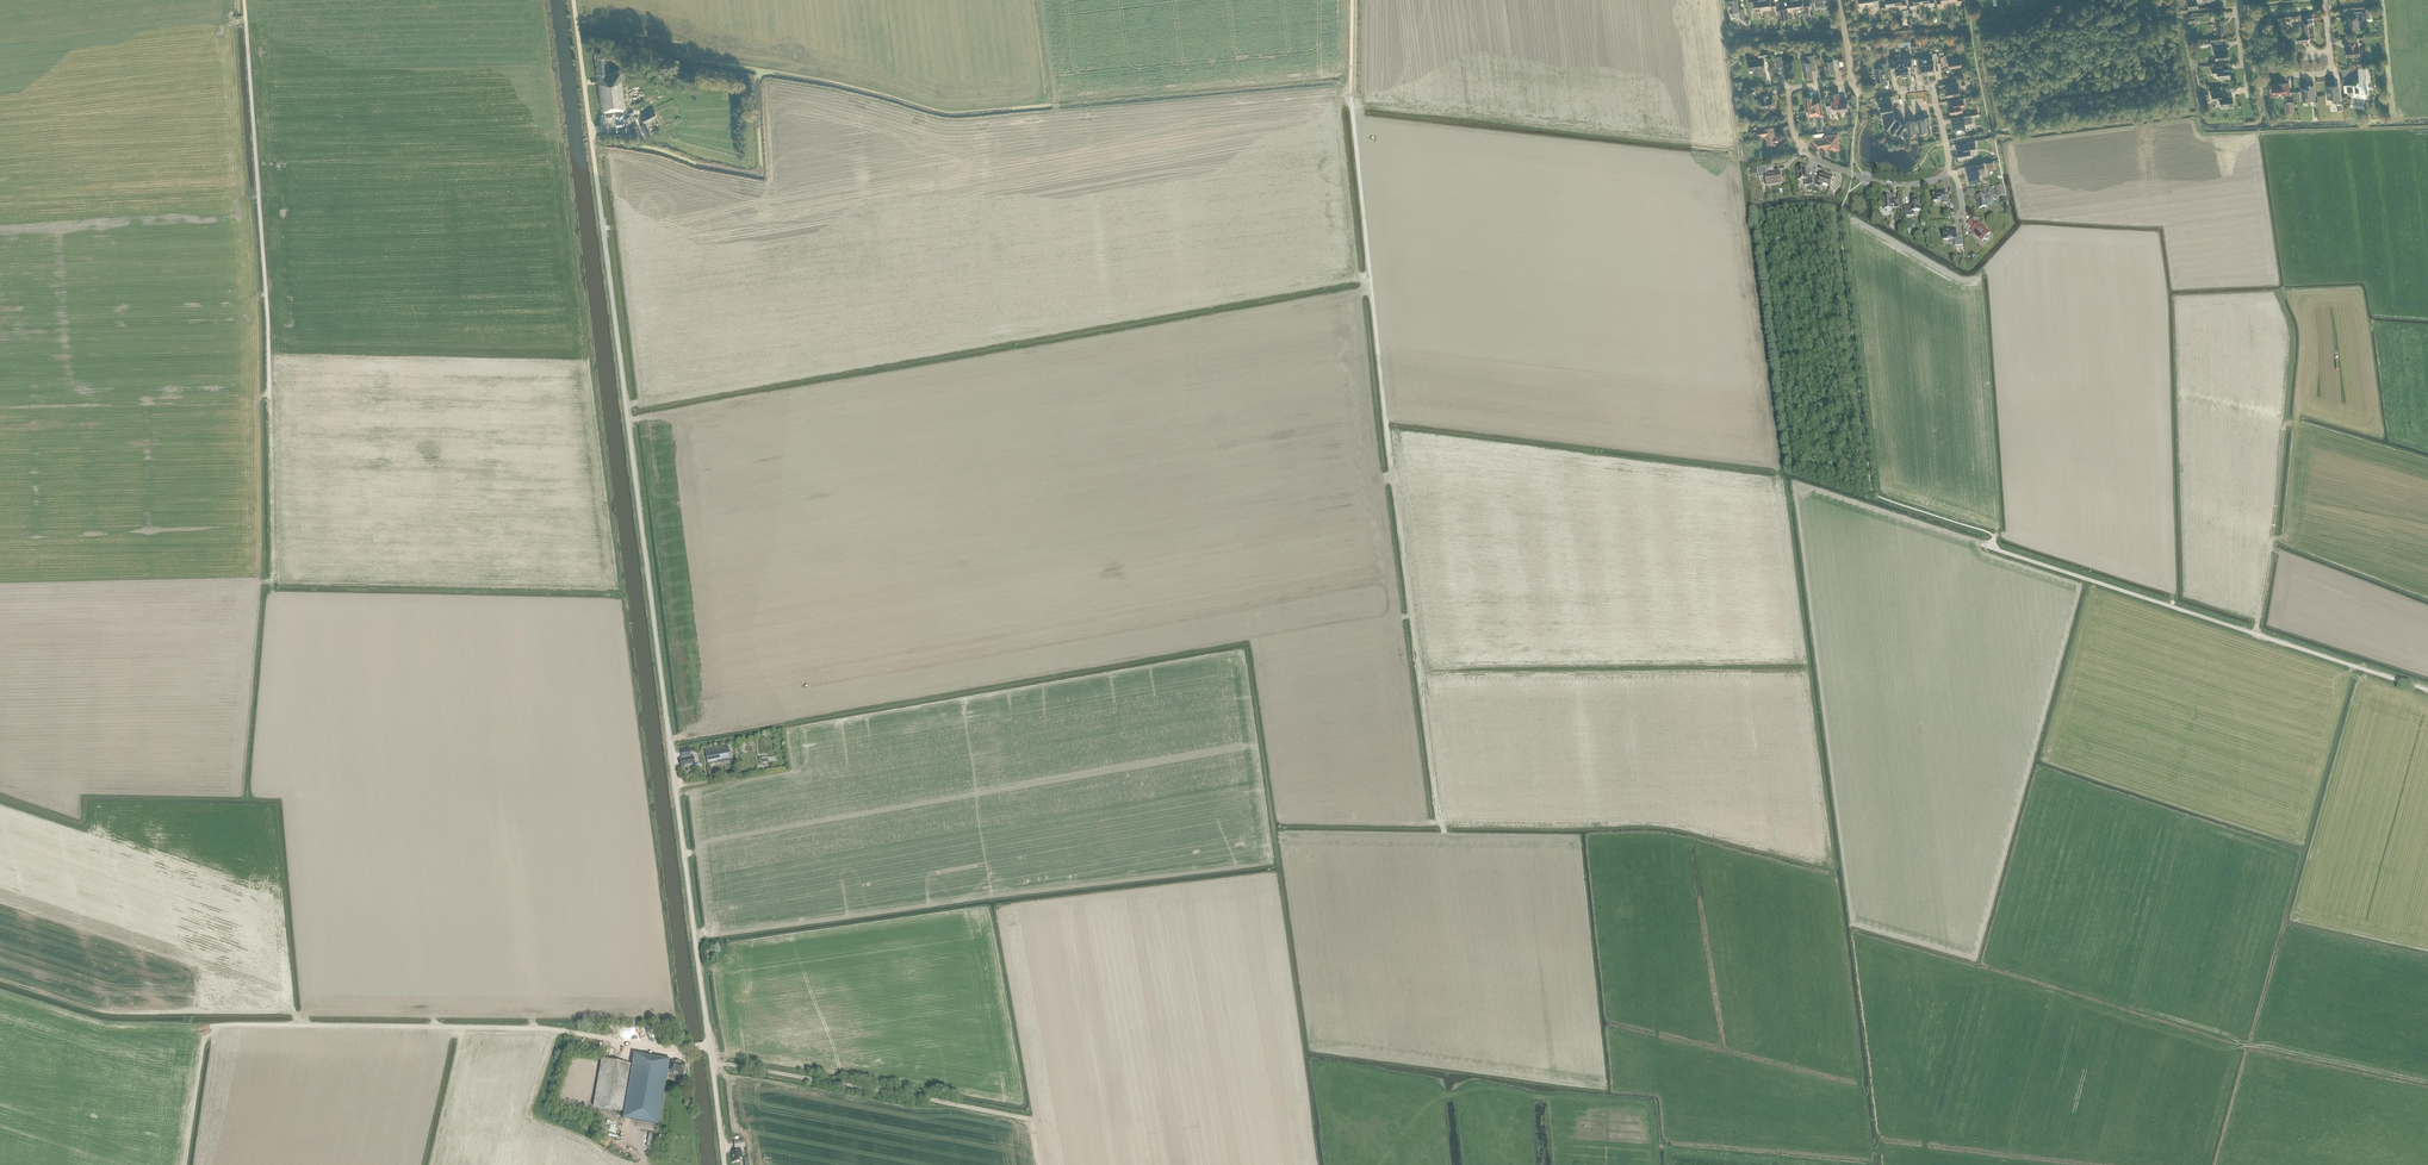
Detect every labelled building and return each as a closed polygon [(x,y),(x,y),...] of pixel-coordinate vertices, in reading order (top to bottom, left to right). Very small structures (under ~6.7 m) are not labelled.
[(1745,17),(1744,8),(1739,9),(1739,10),(1737,0),(1729,0),(1728,0),(1730,12),(1735,11),(1736,18),(1740,17),(1741,18),(1745,17)] [(1764,9),(1762,0),(1754,0),(1756,8),(1751,8),(1752,18),(1759,17),(1758,10),(1764,9)] [(1777,15),(1776,5),(1771,6),(1770,0),(1762,0),(1764,9),(1769,9),(1770,16),(1777,15)] [(1796,10),(1795,0),(1787,0),(1788,8),(1780,9),(1781,19),(1792,17),(1791,10),(1796,10)] [(1810,15),(1808,5),(1804,6),(1803,0),(1795,0),(1796,10),(1797,14),(1802,13),(1805,16),(1810,15)] [(1815,8),(1825,7),(1825,5),(1829,5),(1828,0),(1814,0),(1815,8)] [(1880,9),(1878,0),(1874,0),(1859,0),(1860,5),(1871,4),(1872,10),(1880,9)] [(1883,10),(1889,9),(1888,5),(1894,4),(1893,0),(1882,0),(1883,10)] [(1922,2),(1921,0),(1910,0),(1911,8),(1917,8),(1916,3),(1922,2)] [(2365,8),(2365,16),(2374,16),(2373,7),(2365,8)] [(2358,21),(2362,20),(2362,11),(2353,11),(2353,16),(2347,16),(2347,23),(2348,22),(2348,30),(2357,29),(2357,23),(2358,23),(2358,21)] [(2217,33),(2226,32),(2225,19),(2222,19),(2221,15),(2211,16),(2211,20),(2216,20),(2217,33)] [(2287,29),(2286,17),(2277,17),(2279,29),(2287,29)] [(2311,36),(2314,36),(2313,20),(2307,21),(2308,22),(2302,23),(2304,23),(2305,32),(2297,33),(2297,32),(2298,38),(2296,38),(2297,43),(2310,42),(2309,38),(2311,36)] [(2348,56),(2359,55),(2358,46),(2357,46),(2356,39),(2348,40),(2348,47),(2346,47),(2346,55),(2348,56)] [(2216,59),(2228,58),(2228,49),(2222,50),(2221,46),(2223,46),(2222,42),(2214,43),(2214,47),(2216,47),(2216,50),(2215,51),(2216,59)] [(1768,56),(1767,48),(1758,50),(1759,58),(1768,56)] [(1934,64),(1938,63),(1937,52),(1932,53),(1933,58),(1930,59),(1930,62),(1927,62),(1928,74),(1935,73),(1934,64)] [(1950,67),(1961,66),(1960,57),(1951,59),(1951,54),(1944,55),(1945,62),(1949,62),(1950,67)] [(602,111),(625,108),(621,77),(621,73),(607,74),(605,55),(597,56),(600,82),(598,82),(602,111)] [(1803,60),(1803,63),(1804,75),(1804,76),(1805,76),(1805,75),(1812,74),(1812,75),(1812,74),(1812,70),(1816,69),(1814,55),(1806,56),(1806,60),(1803,60)] [(1834,67),(1840,66),(1839,58),(1832,59),(1832,60),(1825,61),(1826,72),(1834,71),(1834,67)] [(1904,58),(1901,59),(1901,65),(1903,77),(1910,76),(1908,68),(1908,66),(1912,65),(1911,58),(1907,59),(1904,59),(1904,58)] [(1927,62),(1923,63),(1923,59),(1920,59),(1920,58),(1916,59),(1917,66),(1921,65),(1922,75),(1928,74),(1927,62)] [(1762,66),(1764,66),(1764,59),(1749,61),(1750,68),(1754,67),(1755,73),(1763,72),(1762,66)] [(1903,77),(1901,65),(1901,59),(1898,59),(1898,60),(1894,60),(1890,61),(1891,69),(1895,68),(1897,78),(1903,77)] [(1785,77),(1794,75),(1792,62),(1784,64),(1785,77)] [(1888,75),(1888,71),(1887,63),(1881,64),(1882,68),(1875,69),(1877,81),(1885,79),(1885,75),(1888,75)] [(2218,79),(2230,78),(2230,69),(2223,70),(2223,66),(2212,67),(2212,74),(2218,74),(2218,79)] [(2366,90),(2368,90),(2367,88),(2365,68),(2358,69),(2359,80),(2358,81),(2356,82),(2356,84),(2344,85),(2345,92),(2354,91),(2355,92),(2365,93),(2366,90)] [(1958,86),(1960,86),(1960,82),(1949,84),(1950,88),(1946,88),(1948,96),(1960,94),(1958,86)] [(2281,94),(2290,93),(2289,82),(2280,83),(2280,84),(2269,85),(2270,95),(2278,94),(2279,94),(2280,94),(2281,94)] [(2302,100),(2315,99),(2314,85),(2306,85),(2307,88),(2301,89),(2302,100)] [(2333,102),(2340,101),(2339,85),(2326,86),(2327,98),(2332,98),(2333,102)] [(1774,106),(1773,97),(1770,97),(1769,90),(1760,91),(1761,98),(1760,99),(1761,108),(1774,106)] [(2228,108),(2233,107),(2232,95),(2222,96),(2221,92),(2212,92),(2212,100),(2220,99),(2220,106),(2228,105),(2228,108)] [(1848,110),(1847,101),(1846,101),(1846,102),(1840,103),(1839,93),(1830,95),(1831,105),(1827,105),(1826,105),(1828,113),(1833,112),(1833,113),(1832,107),(1838,106),(1839,111),(1848,110)] [(1804,98),(1806,110),(1811,109),(1812,116),(1822,115),(1820,101),(1815,102),(1815,103),(1813,103),(1812,97),(1804,98)] [(1953,105),(1949,105),(1951,113),(1962,111),(1961,106),(1965,106),(1963,98),(1952,100),(1953,105)] [(1881,113),(1883,112),(1891,111),(1893,111),(1892,104),(1894,103),(1893,100),(1877,102),(1878,106),(1880,106),(1881,113)] [(2286,112),(2294,111),(2293,102),(2285,103),(2286,112)] [(656,111),(661,123),(678,116),(673,104),(656,111)] [(1891,115),(1891,111),(1883,112),(1884,122),(1885,123),(1884,125),(1890,129),(1897,119),(1892,115),(1891,115)] [(1973,122),(1972,117),(1978,115),(1978,114),(1962,117),(1963,121),(1952,123),(1954,132),(1956,132),(1957,135),(1958,135),(1959,135),(1960,135),(1962,135),(1964,134),(1965,133),(1964,133),(1964,130),(1966,130),(1965,124),(1973,122)] [(637,121),(644,135),(652,130),(644,117),(637,121)] [(1927,134),(1931,133),(1929,117),(1925,117),(1925,119),(1918,120),(1918,121),(1919,131),(1919,132),(1926,131),(1927,134)] [(1903,124),(1897,119),(1890,129),(1896,134),(1897,133),(1900,136),(1903,132),(1908,131),(1907,124),(1903,124)] [(1919,131),(1918,121),(1914,121),(1914,120),(1907,121),(1907,124),(1908,131),(1908,133),(1916,132),(1916,131),(1919,131)] [(1775,142),(1778,142),(1777,136),(1774,136),(1773,127),(1765,128),(1765,129),(1757,130),(1757,136),(1766,134),(1768,144),(1774,143),(1775,143),(1776,143),(1775,142)] [(1828,150),(1839,149),(1838,143),(1837,143),(1836,135),(1837,135),(1837,134),(1833,135),(1832,134),(1829,135),(1828,135),(1829,137),(1813,139),(1815,149),(1827,147),(1828,150)] [(1971,151),(1977,150),(1975,142),(1963,144),(1963,148),(1957,149),(1959,161),(1965,160),(1964,158),(1972,156),(1971,151)] [(1968,173),(1970,185),(1976,183),(1975,181),(1981,180),(1980,174),(1986,173),(1984,164),(1976,166),(1977,170),(1977,171),(1968,173)] [(1766,185),(1781,183),(1780,172),(1767,174),(1766,167),(1759,168),(1760,177),(1765,177),(1766,185)] [(1812,185),(1813,176),(1807,177),(1805,167),(1797,168),(1798,180),(1804,179),(1804,186),(1812,185)] [(1830,185),(1833,177),(1822,173),(1820,178),(1814,176),(1814,185),(1820,187),(1822,182),(1830,185)] [(2006,195),(2003,185),(1995,187),(1997,197),(2006,195)] [(1948,195),(1945,195),(1944,191),(1932,192),(1933,200),(1942,200),(1943,203),(1949,203),(1948,195)] [(1979,208),(1987,207),(1986,203),(1991,202),(1989,193),(1984,195),(1984,194),(1976,196),(1979,208)] [(1892,208),(1900,207),(1899,198),(1892,199),(1891,197),(1882,198),(1883,209),(1892,209),(1892,208)] [(1904,216),(1914,215),(1914,211),(1921,210),(1920,198),(1912,199),(1912,205),(1903,206),(1904,216)] [(1982,226),(1979,223),(1978,224),(1973,219),(1967,224),(1973,229),(1971,231),(1975,234),(1974,235),(1977,238),(1978,237),(1982,241),(1984,239),(1988,239),(1988,235),(1990,233),(1986,229),(1987,228),(1984,225),(1982,226)] [(1963,245),(1963,244),(1962,236),(1956,236),(1956,229),(1948,229),(1948,228),(1942,229),(1943,240),(1954,238),(1955,246),(1963,245)] [(731,760),(728,746),(705,750),(708,765),(731,760)] [(679,758),(681,768),(695,765),(693,755),(691,756),(689,749),(680,751),(681,758),(679,758)] [(667,1073),(683,1075),(683,1074),(684,1073),(684,1071),(683,1071),(685,1063),(672,1061),(672,1062),(669,1062),(670,1059),(633,1053),(622,1119),(658,1125),(667,1073)] [(622,1110),(630,1064),(601,1058),(593,1105),(622,1110)] [(613,1128),(611,1134),(618,1137),(621,1132),(613,1128)] [(745,1147),(744,1139),(733,1141),(734,1148),(745,1147)] [(739,1162),(739,1158),(743,1158),(742,1151),(731,1152),(732,1162),(739,1162)]
